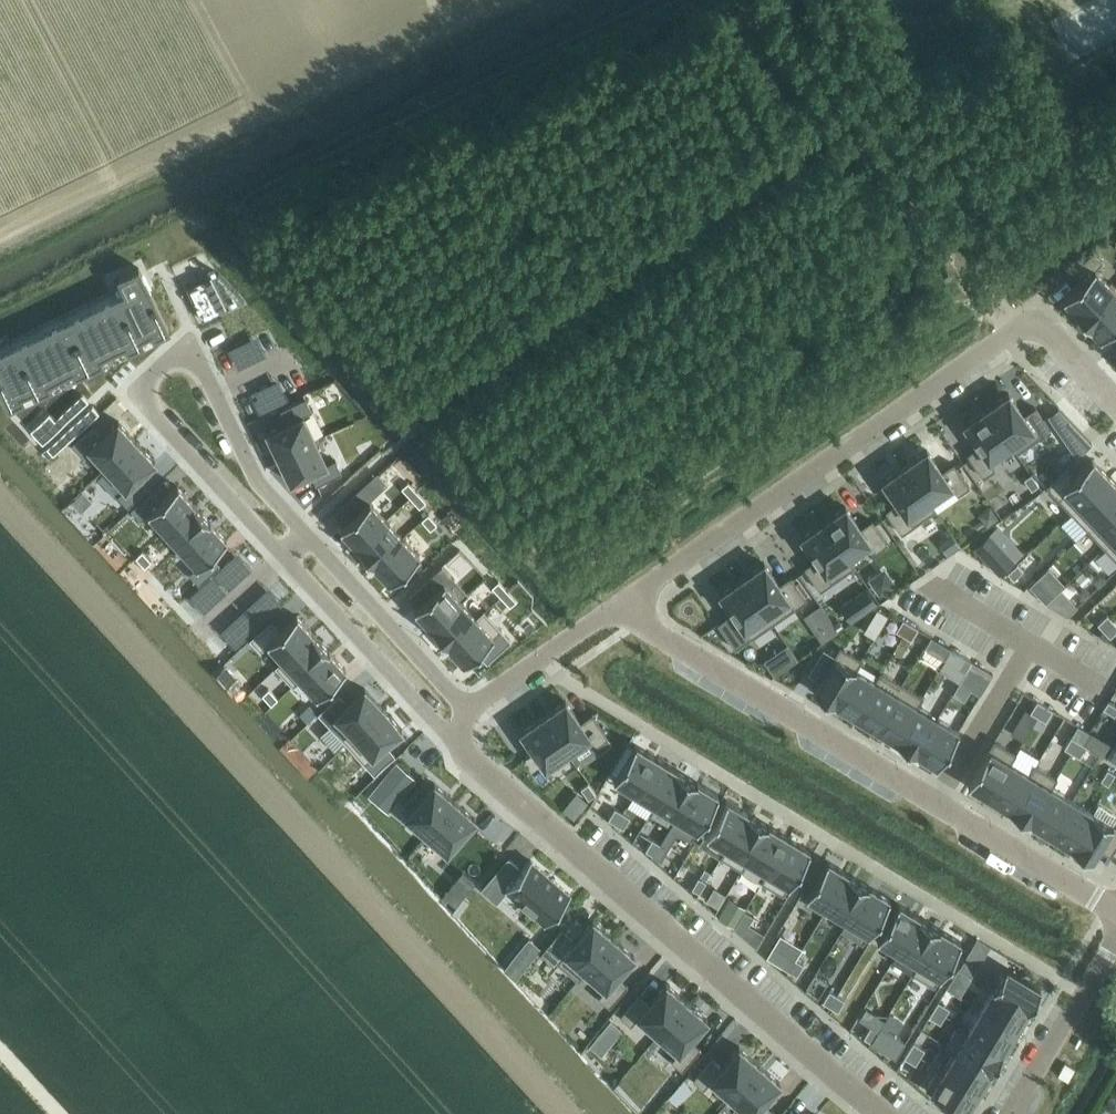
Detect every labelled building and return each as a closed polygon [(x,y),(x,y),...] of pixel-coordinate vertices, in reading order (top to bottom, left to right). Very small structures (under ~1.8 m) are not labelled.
[(1082,280),(1062,298),(1081,318),(1113,288),(1094,268),(1099,264),(1102,261),(1093,251),(1072,270),(1082,280)] [(8,406),(23,399),(21,393),(32,388),(34,393),(50,386),(47,380),(72,368),(75,374),(102,361),(100,355),(125,343),(127,349),(143,341),(140,335),(151,330),(154,336),(169,329),(138,266),(121,274),(118,275),(123,285),(125,290),(0,350),(0,389),(8,406)] [(211,274),(186,286),(202,319),(226,307),(211,274)] [(1081,318),(1100,338),(1115,323),(1115,291),(1113,288),(1081,318)] [(1008,392),(986,408),(1011,444),(1033,429),(1039,437),(1051,429),(1035,406),(1023,414),(1008,392)] [(30,429),(42,442),(88,400),(82,394),(54,420),(48,413),(30,429)] [(286,421),(266,431),(278,456),(315,438),(303,414),(312,410),(306,397),(280,409),(286,421)] [(93,405),(47,447),(53,453),(99,412),(93,405)] [(986,408),(963,424),(979,446),(967,453),(983,476),(995,468),(989,460),(990,458),(1011,444),(986,408)] [(92,424),(71,443),(81,454),(88,447),(107,467),(136,440),(118,420),(101,435),(92,424)] [(315,438),(278,456),(290,481),(310,471),(316,484),(341,472),(335,459),(327,463),(315,438)] [(136,440),(107,467),(125,487),(118,494),(128,504),(148,486),(139,476),(155,460),(136,440)] [(927,449),(904,465),(936,509),(930,500),(952,485),(958,494),(969,486),(967,483),(953,463),(942,471),(927,449)] [(1067,466),(1046,486),(1071,512),(1108,476),(1092,458),(1075,474),(1067,466)] [(1044,484),(1051,476),(1040,464),(1032,471),(1044,484)] [(904,465),(882,480),(897,502),(886,510),(902,533),(936,509),(904,465)] [(1031,473),(1024,478),(1031,489),(1039,484),(1031,473)] [(378,474),(355,495),(364,505),(370,500),(387,485),(378,474)] [(1071,512),(1088,529),(1115,502),(1115,484),(1108,476),(1071,512)] [(408,480),(401,486),(410,496),(417,490),(408,480)] [(151,489),(131,508),(140,518),(147,512),(164,530),(194,502),(177,484),(161,499),(151,489)] [(419,506),(426,500),(417,490),(410,496),(419,506)] [(343,524),(340,527),(357,546),(386,518),(370,500),(364,505),(343,524)] [(194,502),(164,530),(180,547),(210,520),(194,502)] [(1088,529),(1104,547),(1115,536),(1115,502),(1088,529)] [(991,505),(980,513),(988,525),(999,516),(991,505)] [(845,506),(823,521),(854,566),(855,566),(849,557),(870,542),(876,551),(887,543),(888,543),(872,520),(861,527),(845,506)] [(437,523),(428,513),(421,519),(430,529),(437,523)] [(386,518),(357,546),(373,563),(403,536),(386,518)] [(210,520),(180,547),(197,565),(189,572),(199,582),(220,564),(210,553),(227,538),(210,520)] [(823,521),(800,537),(815,559),(804,567),(820,590),(854,566),(823,521)] [(996,525),(975,546),(1000,572),(1021,551),(996,525)] [(403,536),(373,563),(390,582),(419,554),(403,536)] [(1104,547),(1115,559),(1115,536),(1104,547)] [(142,550),(136,556),(145,566),(151,560),(142,550)] [(764,562),(741,577),(773,622),(806,599),(790,576),(780,584),(764,562)] [(1017,563),(1008,572),(1014,578),(1023,569),(1017,563)] [(477,566),(470,572),(479,582),(486,576),(477,566)] [(1039,575),(1028,585),(1045,603),(1056,592),(1039,575)] [(741,577),(719,593),(733,613),(719,623),(735,647),(749,637),(750,638),(773,622),(741,577)] [(500,595),(507,589),(498,580),(492,586),(500,595)] [(444,581),(414,608),(431,627),(461,599),(444,581)] [(1056,592),(1045,603),(1067,616),(1077,606),(1060,588),(1056,592)] [(510,605),(516,599),(507,589),(500,595),(510,605)] [(867,591),(857,598),(864,608),(874,601),(867,591)] [(461,599),(431,627),(447,644),(477,617),(476,616),(461,599)] [(877,609),(870,620),(881,626),(887,615),(877,609)] [(477,617),(447,644),(464,662),(477,650),(487,661),(510,639),(483,610),(476,616),(477,617)] [(271,619),(250,638),(260,649),(268,643),(283,659),(283,660),(313,632),(296,614),(280,629),(271,619)] [(1107,614),(1097,623),(1103,630),(1113,621),(1107,614)] [(903,619),(896,630),(904,635),(910,623),(903,619)] [(1103,630),(1109,636),(1115,630),(1115,624),(1113,621),(1103,630)] [(910,623),(904,635),(911,639),(918,628),(910,623)] [(283,659),(275,666),(293,684),(300,678),(299,677),(329,650),(313,632),(283,660),(283,659)] [(948,644),(940,639),(932,651),(941,656),(948,644)] [(840,645),(813,690),(835,703),(856,668),(862,658),(840,645)] [(329,650),(299,677),(300,678),(316,695),(346,668),(329,650)] [(964,656),(957,667),(965,672),(971,661),(964,656)] [(972,661),(966,670),(987,683),(993,673),(972,661)] [(856,668),(835,703),(854,715),(875,679),(856,668)] [(875,679),(854,715),(875,728),(902,683),(881,670),(875,679)] [(902,683),(875,728),(896,740),(918,705),(923,696),(902,683)] [(271,703),(278,697),(269,687),(262,694),(271,703)] [(339,693),(318,712),(330,725),(320,734),(335,751),(345,741),(346,743),(383,709),(364,688),(348,703),(339,693)] [(565,699),(543,715),(568,751),(590,736),(596,744),(608,736),(592,714),(581,721),(565,699)] [(1037,700),(1030,711),(1038,716),(1044,705),(1037,700)] [(1103,708),(1114,715),(1115,712),(1115,705),(1108,700),(1103,708)] [(918,705),(896,740),(917,753),(938,717),(918,705)] [(1044,705),(1038,716),(1045,720),(1052,709),(1044,705)] [(383,709),(346,743),(374,773),(395,754),(386,744),(402,729),(383,709)] [(543,715),(520,731),(545,767),(568,751),(543,715)] [(938,717),(917,753),(937,765),(958,730),(938,717)] [(1071,736),(1064,747),(1072,752),(1078,741),(1071,736)] [(994,739),(967,784),(989,797),(1011,762),(1016,752),(994,739)] [(1078,741),(1072,752),(1079,756),(1086,745),(1078,741)] [(1107,755),(1115,760),(1115,743),(1115,742),(1107,755)] [(635,744),(614,779),(635,792),(656,756),(635,744)] [(656,756),(635,792),(655,804),(677,769),(656,756)] [(1011,762),(989,797),(1008,809),(1029,773),(1011,762)] [(397,763),(382,780),(400,795),(414,778),(397,763)] [(1029,773),(1008,809),(1030,822),(1052,787),(1057,777),(1035,764),(1029,773)] [(1107,768),(1101,780),(1108,784),(1115,773),(1107,768)] [(677,769),(655,804),(676,817),(697,781),(677,769)] [(697,781),(676,817),(697,829),(718,794),(697,781)] [(434,782),(405,816),(426,834),(455,801),(434,782)] [(588,782),(581,787),(588,798),(596,793),(588,782)] [(1052,787),(1030,822),(1051,834),(1072,799),(1052,787)] [(727,799),(705,834),(726,847),(748,812),(727,799)] [(1072,799),(1051,834),(1071,847),(1093,811),(1072,799)] [(455,801),(426,834),(447,852),(476,818),(455,801)] [(615,807),(608,819),(616,823),(623,812),(615,807)] [(1071,847),(1092,859),(1099,848),(1110,855),(1115,845),(1115,825),(1113,824),(1093,811),(1071,847)] [(623,812),(616,823),(623,828),(630,816),(623,812)] [(726,847),(720,856),(742,869),(748,860),(747,860),(768,824),(748,812),(726,847)] [(768,824),(747,860),(748,860),(767,872),(789,837),(768,824)] [(767,872),(761,881),(783,894),(810,849),(789,837),(767,872)] [(652,838),(645,849),(653,854),(660,843),(652,838)] [(660,843),(653,854),(660,859),(667,847),(660,843)] [(489,852),(480,862),(486,867),(495,857),(489,852)] [(508,857),(482,888),(496,901),(506,889),(545,923),(570,894),(530,859),(522,869),(508,857)] [(827,860),(805,895),(827,908),(848,873),(827,860)] [(461,872),(453,881),(466,891),(474,882),(461,872)] [(848,873),(827,908),(847,920),(869,885),(848,873)] [(698,876),(692,887),(699,892),(706,881),(698,876)] [(847,920),(841,929),(863,942),(890,898),(869,885),(847,920)] [(716,906),(724,894),(713,887),(705,899),(716,906)] [(729,898),(718,916),(733,929),(734,927),(744,910),(746,908),(729,898)] [(898,903),(877,938),(898,951),(919,916),(898,903)] [(734,927),(733,929),(741,936),(753,916),(744,910),(734,927)] [(919,916),(898,951),(918,963),(918,964),(940,928),(919,916)] [(562,928),(541,952),(555,964),(557,961),(578,979),(613,937),(593,919),(574,939),(562,928)] [(918,963),(912,972),(934,985),(961,941),(940,928),(918,964),(918,963)] [(613,937),(578,979),(579,979),(585,971),(605,988),(598,996),(609,1005),(627,984),(617,975),(634,955),(613,937)] [(529,938),(520,948),(531,958),(540,947),(529,938)] [(966,952),(958,967),(971,975),(980,960),(966,952)] [(788,954),(781,966),(789,970),(796,959),(788,954)] [(796,959),(789,970),(797,975),(803,963),(796,959)] [(1005,966),(992,988),(1028,1009),(1041,988),(1005,966)] [(956,967),(950,977),(952,978),(964,985),(970,976),(958,968),(956,967)] [(638,994),(620,1015),(631,1024),(637,1016),(658,1034),(687,1000),(666,982),(648,1003),(638,994)] [(992,988),(980,1008),(1015,1030),(1028,1009),(992,988)] [(829,990),(823,1001),(830,1006),(837,994),(829,990)] [(837,994),(830,1006),(838,1010),(845,999),(837,994)] [(687,1000),(658,1034),(678,1051),(671,1059),(682,1069),(700,1048),(690,1039),(707,1018),(687,1000)] [(938,1000),(934,1008),(945,1015),(949,1007),(938,1000)] [(934,1008),(929,1015),(940,1022),(945,1015),(934,1008)] [(968,1028),(968,1029),(1003,1050),(1015,1030),(980,1008),(968,1028)] [(608,1020),(598,1032),(609,1042),(620,1030),(608,1020)] [(959,1023),(946,1044),(955,1050),(955,1049),(991,1070),(1003,1050),(968,1029),(968,1028),(959,1023)] [(870,1025),(864,1037),(871,1041),(878,1030),(870,1025)] [(871,1041),(870,1043),(895,1058),(905,1042),(880,1027),(878,1030),(871,1041)] [(913,1041),(909,1049),(920,1056),(925,1048),(913,1041)] [(711,1057),(693,1078),(703,1087),(710,1079),(731,1097),(760,1063),(739,1046),(721,1066),(711,1057)] [(909,1049),(904,1056),(915,1063),(920,1056),(909,1049)] [(943,1069),(943,1070),(978,1091),(991,1070),(955,1049),(955,1050),(943,1069)] [(731,1097),(750,1113),(771,1113),(773,1111),(763,1102),(780,1081),(760,1063),(731,1097)] [(939,1066),(926,1088),(965,1112),(978,1091),(943,1070),(943,1069),(939,1066)]
